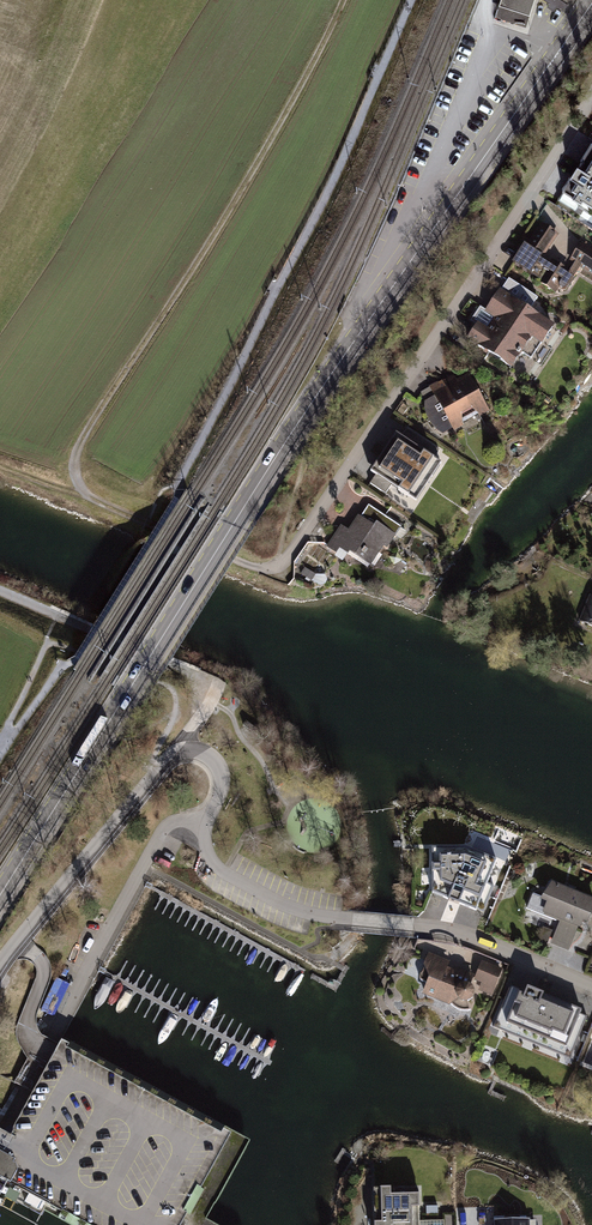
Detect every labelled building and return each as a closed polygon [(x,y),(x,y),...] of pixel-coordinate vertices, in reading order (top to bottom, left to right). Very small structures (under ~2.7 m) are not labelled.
[(536,0),(502,0),(499,11),(528,20),(536,0)] [(582,186),(591,193),(591,173),(582,186)] [(542,226),(528,248),(525,247),(511,265),(531,277),(532,275),(544,283),(543,287),(557,295),(559,290),(567,293),(581,276),(591,282),(591,250),(585,245),(572,265),(574,267),(569,275),(559,268),(557,271),(541,262),(543,258),(558,235),(542,226)] [(555,329),(501,293),(468,339),(512,371),(526,341),(544,349),(555,329)] [(479,421),(487,416),(467,378),(454,384),(452,379),(441,385),(439,380),(426,387),(451,434),(462,429),(469,438),(483,428),(479,421)] [(377,467),(426,504),(444,482),(428,471),(439,455),(401,433),(377,467)] [(341,548),(369,569),(395,538),(375,526),(372,529),(359,519),(347,532),(339,528),(326,550),(334,555),(341,548)] [(590,594),(580,621),(591,626),(591,594),(590,594)] [(476,911),(496,859),(465,846),(432,847),(432,893),(476,911)] [(591,911),(591,897),(552,880),(541,896),(533,893),(526,909),(559,922),(551,943),(568,951),(578,926),(581,927),(583,921),(588,922),(591,911)] [(524,916),(525,906),(514,904),(513,915),(524,916)] [(553,930),(543,926),(538,939),(548,943),(553,930)] [(475,990),(474,987),(471,984),(475,974),(458,967),(454,969),(448,966),(450,961),(429,952),(419,975),(420,979),(422,981),(426,982),(422,994),(450,1005),(451,1003),(455,1007),(460,1010),(465,1010),(471,1009),(468,1002),(472,999),(474,995),(475,990)] [(503,968),(482,960),(474,980),(481,983),(478,990),(492,995),(503,968)] [(493,1027),(570,1059),(587,1016),(580,1013),(582,1008),(527,986),(525,992),(510,986),(493,1027)] [(9,1187),(19,1167),(0,1157),(0,1182),(9,1187)] [(373,1187),(374,1224),(419,1224),(418,1185),(373,1187)]
